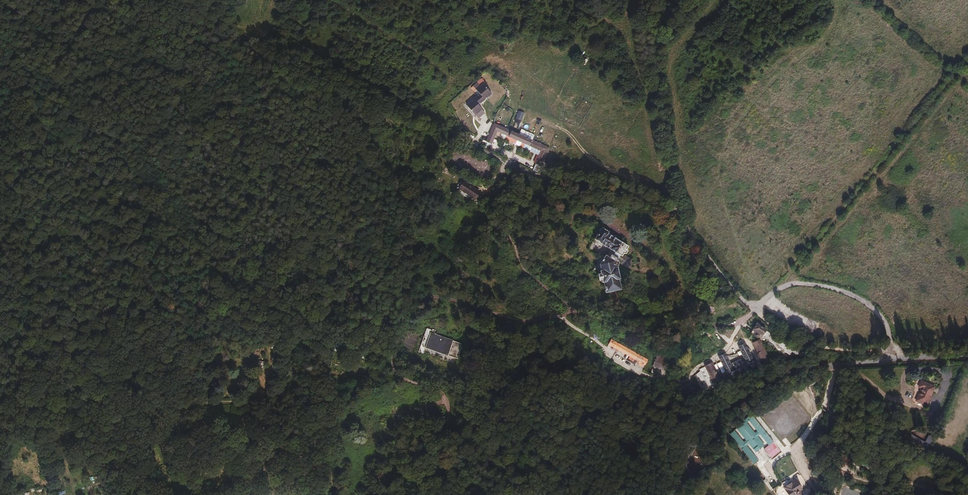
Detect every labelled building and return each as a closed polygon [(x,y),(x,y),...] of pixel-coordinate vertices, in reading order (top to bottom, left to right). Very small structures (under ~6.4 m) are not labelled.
[(473,107),(488,97),(485,93),(470,103),(473,107)] [(548,148),(496,124),(494,123),(486,141),(491,143),(497,131),(541,151),(535,163),(541,166),(548,148)] [(464,182),(460,189),(475,199),(479,192),(464,182)] [(626,249),(628,246),(608,233),(609,232),(602,228),(594,240),(615,253),(615,252),(621,256),(623,254),(624,254),(626,254),(627,251),(627,250),(626,249)] [(601,264),(603,274),(601,274),(602,281),(604,281),(606,291),(621,288),(619,281),(621,280),(619,269),(617,269),(615,261),(607,255),(601,264)] [(631,265),(631,257),(622,257),(622,266),(631,265)] [(765,330),(756,324),(753,329),(759,334),(758,336),(760,338),(765,330)] [(427,328),(418,352),(423,353),(425,348),(448,356),(453,341),(431,332),(432,330),(427,328)] [(766,332),(763,336),(789,354),(791,351),(796,354),(800,349),(794,346),(792,349),(766,332)] [(612,340),(609,345),(645,365),(647,360),(612,340)] [(759,341),(753,344),(763,362),(768,359),(759,341)] [(745,360),(731,366),(724,354),(719,357),(729,378),(735,376),(734,374),(749,367),(750,368),(756,366),(745,344),(739,347),(745,360)] [(654,363),(653,367),(670,373),(676,357),(659,350),(654,363)] [(711,364),(699,370),(708,387),(712,385),(715,390),(722,386),(711,364)] [(375,380),(366,388),(370,393),(379,385),(375,380)] [(920,389),(915,401),(926,405),(934,387),(920,381),(917,387),(920,389)] [(716,392),(689,386),(688,390),(688,392),(715,397),(716,392)] [(754,416),(730,436),(755,466),(759,461),(755,456),(764,448),(771,457),(780,450),(754,416)] [(781,482),(789,494),(802,494),(803,494),(800,490),(805,487),(796,473),(781,482)] [(34,484),(35,489),(36,493),(47,490),(44,482),(34,484)]
